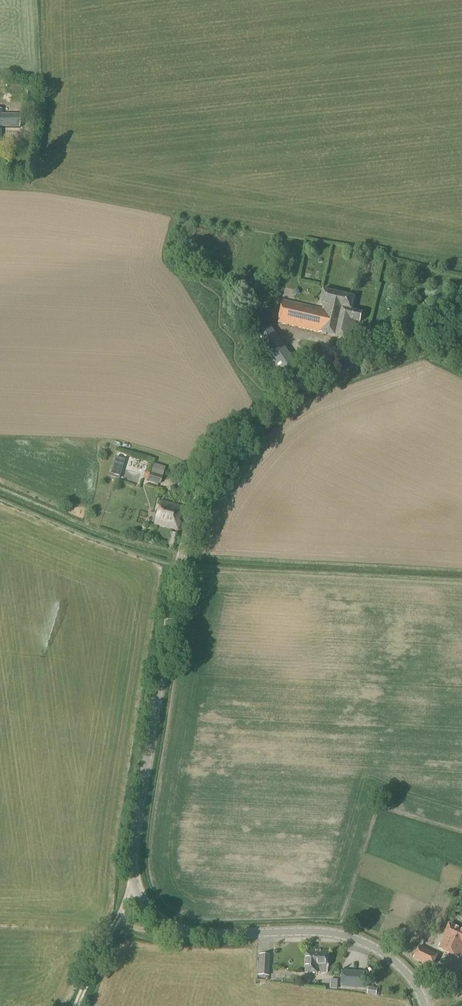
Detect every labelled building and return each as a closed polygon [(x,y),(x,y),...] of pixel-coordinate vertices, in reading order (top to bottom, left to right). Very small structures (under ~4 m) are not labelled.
[(18,128),(18,116),(0,116),(0,111),(0,128),(18,128)] [(351,311),(355,298),(323,290),(320,304),(324,305),(322,310),(283,302),(278,324),(317,333),(352,341),(356,322),(360,323),(363,314),(351,311)] [(278,379),(297,366),(271,329),(253,342),(278,379)] [(118,478),(124,460),(115,457),(109,476),(118,478)] [(160,485),(165,469),(153,466),(151,473),(150,473),(147,480),(147,481),(160,485)] [(125,476),(141,482),(145,474),(129,467),(125,476)] [(177,530),(184,508),(161,502),(154,524),(177,530)] [(450,925),(444,936),(445,937),(440,949),(460,959),(461,954),(461,931),(450,925)] [(432,967),(438,955),(419,947),(414,959),(432,967)] [(317,974),(318,951),(307,951),(306,973),(317,974)] [(328,974),(328,970),(330,952),(318,951),(317,974),(328,974)] [(268,976),(269,956),(259,956),(258,976),(268,976)] [(341,983),(340,987),(362,989),(363,974),(348,973),(347,983),(341,983)]
